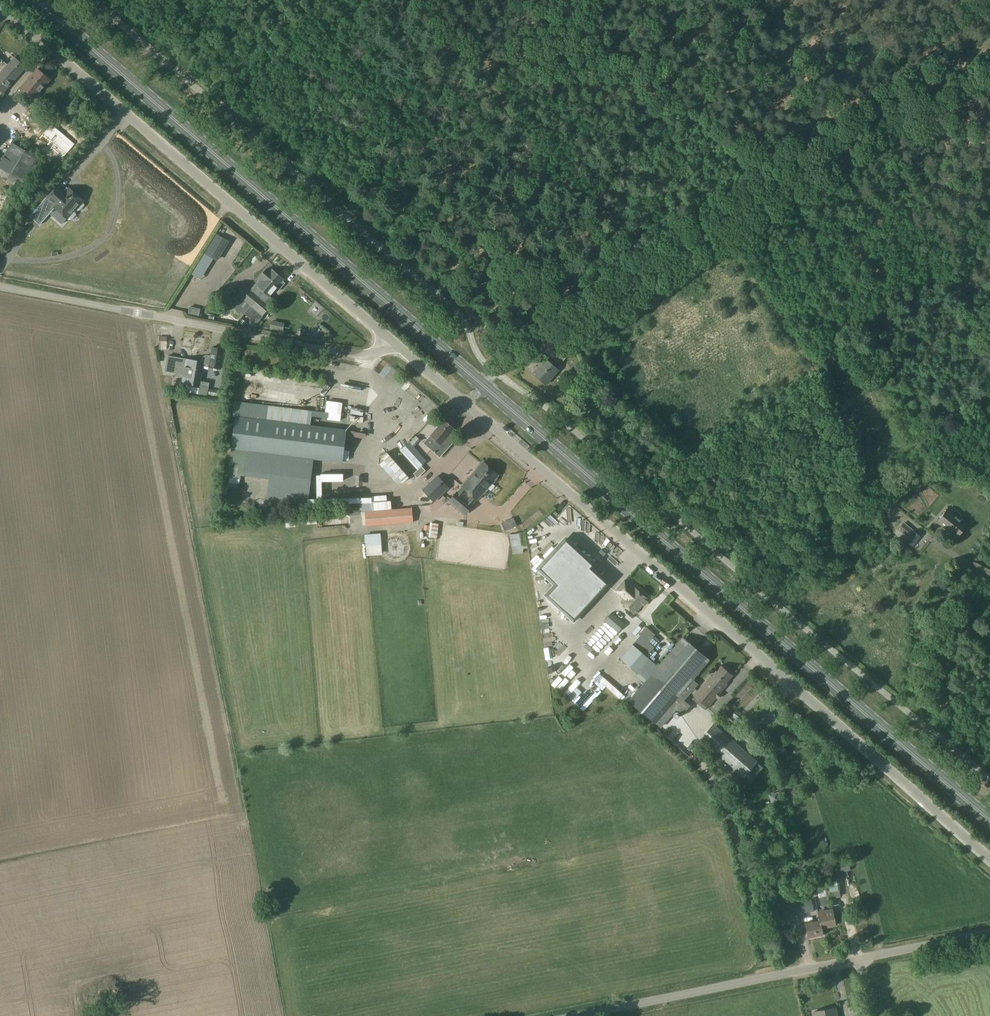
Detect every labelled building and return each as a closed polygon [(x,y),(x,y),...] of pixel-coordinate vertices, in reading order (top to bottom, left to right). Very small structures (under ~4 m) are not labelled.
[(0,60),(0,69),(7,75),(5,77),(13,83),(26,67),(14,57),(7,66),(0,60)] [(13,83),(5,77),(7,75),(0,69),(0,90),(4,93),(13,83)] [(34,99),(50,80),(37,69),(21,87),(34,99)] [(38,158),(11,142),(0,160),(0,168),(0,169),(0,175),(14,184),(18,178),(24,182),(38,158)] [(47,197),(30,216),(40,225),(52,211),(52,212),(54,210),(53,210),(55,207),(67,218),(68,217),(71,219),(76,213),(73,211),(77,208),(79,210),(84,204),(82,202),(83,200),(70,188),(66,193),(58,186),(48,197),(47,197)] [(202,248),(214,254),(225,236),(213,229),(202,248)] [(234,233),(231,238),(242,244),(245,239),(234,233)] [(196,264),(201,268),(209,256),(198,249),(184,271),(189,274),(196,264)] [(271,270),(270,271),(266,268),(259,278),(260,279),(251,290),(246,285),(237,296),(251,307),(277,275),(271,270)] [(265,301),(269,296),(269,297),(275,290),(277,292),(284,283),(282,281),(283,279),(277,275),(251,307),(263,316),(271,306),(265,301)] [(201,287),(193,297),(195,298),(188,306),(192,309),(206,291),(201,287)] [(316,314),(319,310),(313,305),(310,310),(316,314)] [(563,362),(572,351),(563,342),(553,353),(563,362)] [(241,354),(242,345),(234,344),(233,353),(241,354)] [(224,349),(212,347),(211,356),(207,355),(206,356),(204,357),(203,358),(203,362),(168,356),(165,371),(183,374),(182,383),(187,384),(186,393),(195,395),(195,394),(207,396),(208,387),(200,386),(203,365),(209,366),(209,367),(221,369),(224,349)] [(546,384),(558,370),(545,359),(533,373),(546,384)] [(570,382),(576,375),(572,371),(566,379),(570,382)] [(391,408),(395,403),(384,393),(380,398),(391,408)] [(601,406),(605,398),(600,396),(597,404),(601,406)] [(346,429),(309,425),(311,410),(234,400),(232,416),(235,416),(228,473),(269,479),(266,500),(306,505),(312,459),(342,463),(346,429)] [(418,430),(430,417),(427,414),(415,427),(418,430)] [(439,458),(456,439),(450,434),(454,429),(443,419),(422,442),(439,458)] [(414,444),(419,440),(415,436),(401,449),(418,468),(426,461),(412,444),(413,443),(414,444)] [(375,452),(395,481),(406,474),(386,444),(375,452)] [(462,486),(457,492),(456,492),(448,501),(463,514),(471,505),(471,504),(476,498),(477,499),(482,493),(483,494),(487,490),(486,488),(491,482),(493,483),(497,479),(496,477),(498,475),(483,462),(481,464),(479,463),(475,467),(476,469),(468,479),(466,478),(462,482),(463,484),(462,486)] [(446,481),(452,476),(446,469),(440,475),(446,481)] [(352,471),(352,479),(361,479),(361,470),(352,471)] [(433,503),(448,490),(437,478),(422,491),(433,503)] [(888,479),(879,485),(882,489),(891,484),(888,479)] [(372,510),(391,509),(391,501),(372,502),(372,510)] [(499,516),(507,519),(511,510),(503,507),(499,516)] [(361,523),(413,519),(412,510),(360,513),(361,523)] [(956,538),(966,526),(947,510),(936,522),(956,538)] [(434,517),(420,518),(421,531),(434,531),(434,517)] [(513,518),(502,523),(505,531),(517,526),(513,518)] [(912,547),(920,537),(913,531),(914,530),(904,523),(898,529),(909,538),(905,542),(912,547)] [(366,556),(382,555),(380,533),(364,534),(366,556)] [(554,585),(544,595),(574,622),(610,583),(593,568),(595,565),(565,537),(535,567),(554,585)] [(646,601),(648,600),(625,580),(615,591),(619,594),(618,597),(620,599),(622,597),(625,599),(622,603),(635,614),(644,604),(645,605),(647,602),(646,601)] [(605,621),(618,632),(625,624),(612,612),(605,621)] [(654,647),(648,642),(655,635),(646,627),(639,635),(640,636),(632,645),(646,657),(654,647)] [(680,703),(697,683),(693,679),(710,660),(683,637),(651,674),(659,681),(658,683),(670,702),(677,697),(680,703)] [(632,645),(620,659),(639,676),(645,668),(652,661),(646,657),(632,645)] [(733,676),(721,666),(713,677),(711,676),(695,696),(696,697),(694,699),(706,709),(708,706),(709,707),(726,687),(724,686),(733,676)] [(598,667),(594,672),(600,677),(604,672),(598,667)] [(727,694),(736,701),(748,685),(739,678),(727,694)] [(612,729),(618,740),(663,714),(657,703),(612,729)] [(757,761),(713,723),(698,740),(717,755),(712,761),(733,779),(738,773),(743,777),(757,761)] [(679,739),(686,742),(688,736),(681,733),(679,739)] [(836,873),(850,871),(848,859),(834,862),(836,873)] [(827,886),(835,885),(833,874),(825,875),(827,886)] [(811,899),(781,905),(783,917),(814,911),(811,899)] [(820,921),(822,928),(835,925),(833,909),(819,912),(820,921)] [(821,928),(822,928),(820,921),(819,912),(818,912),(820,921),(805,923),(808,937),(823,934),(821,928)] [(816,914),(802,917),(803,923),(817,921),(816,914)] [(834,1007),(812,1011),(812,1015),(836,1015),(834,1007)] [(853,1007),(840,1008),(840,1015),(853,1015),(853,1007)]
